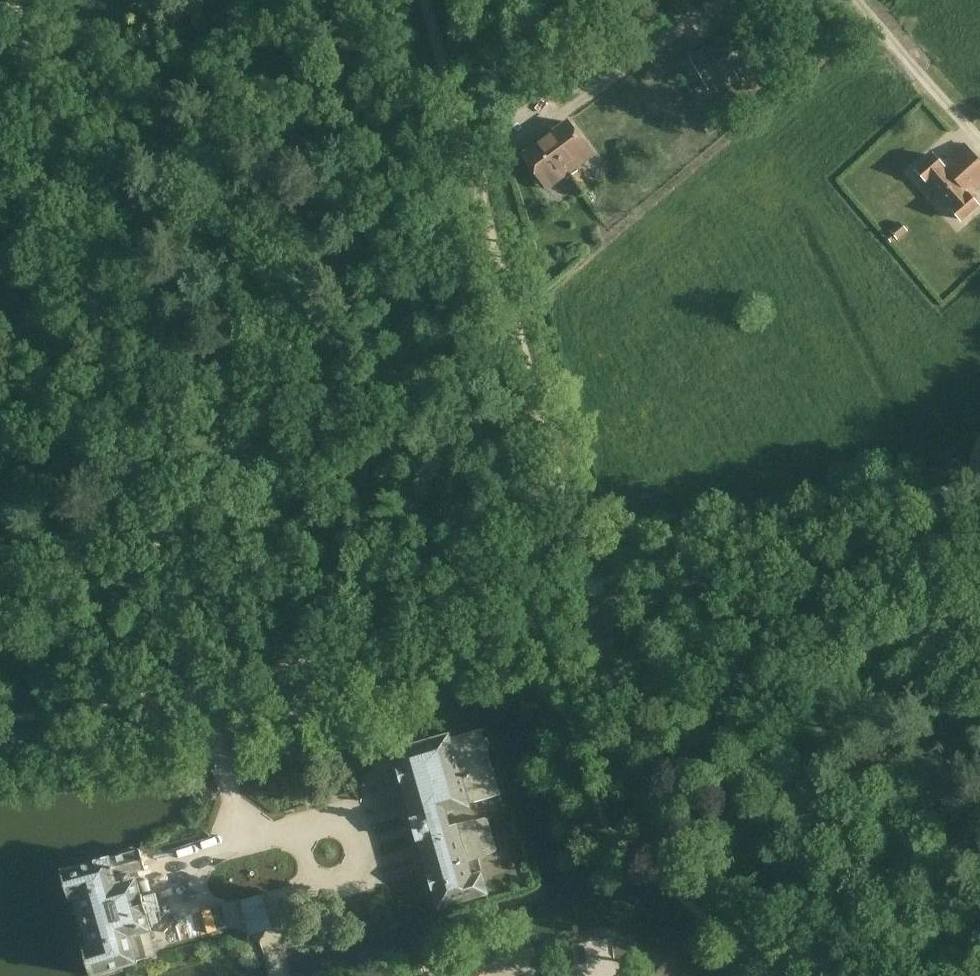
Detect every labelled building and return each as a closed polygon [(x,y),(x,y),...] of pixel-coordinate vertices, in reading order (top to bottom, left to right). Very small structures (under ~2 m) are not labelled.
[(728,34),(686,57),(707,91),(714,87),(718,93),(740,80),(736,74),(748,67),(728,34)] [(567,122),(544,139),(570,173),(592,157),(567,122)] [(570,173),(544,139),(523,155),(549,189),(570,173)] [(916,170),(926,182),(928,180),(952,207),(950,209),(960,221),(977,206),(971,199),(975,195),(972,193),(979,186),(979,164),(963,145),(944,161),(941,157),(937,161),(933,156),(916,170)] [(573,175),(572,176),(584,194),(586,193),(591,191),(579,171),(573,175)] [(572,176),(566,180),(578,198),(584,194),(572,176)] [(889,231),(891,234),(895,239),(896,241),(908,232),(899,222),(889,231)] [(895,239),(891,234),(886,237),(890,243),(895,239)] [(19,513),(20,501),(0,500),(0,512),(19,513)] [(450,733),(392,750),(411,823),(439,909),(489,894),(481,871),(473,873),(469,860),(485,856),(485,855),(497,851),(488,818),(475,821),(475,820),(459,824),(458,823),(448,825),(445,813),(471,808),(470,803),(500,794),(481,729),(451,738),(450,733)] [(112,856),(62,869),(70,899),(81,897),(87,920),(94,945),(85,947),(92,975),(94,975),(121,968),(138,964),(138,961),(157,956),(151,932),(152,931),(148,914),(146,904),(143,894),(142,895),(138,877),(133,879),(131,872),(144,869),(140,849),(126,852),(112,856)] [(487,970),(488,975),(509,975),(508,967),(487,970)]
